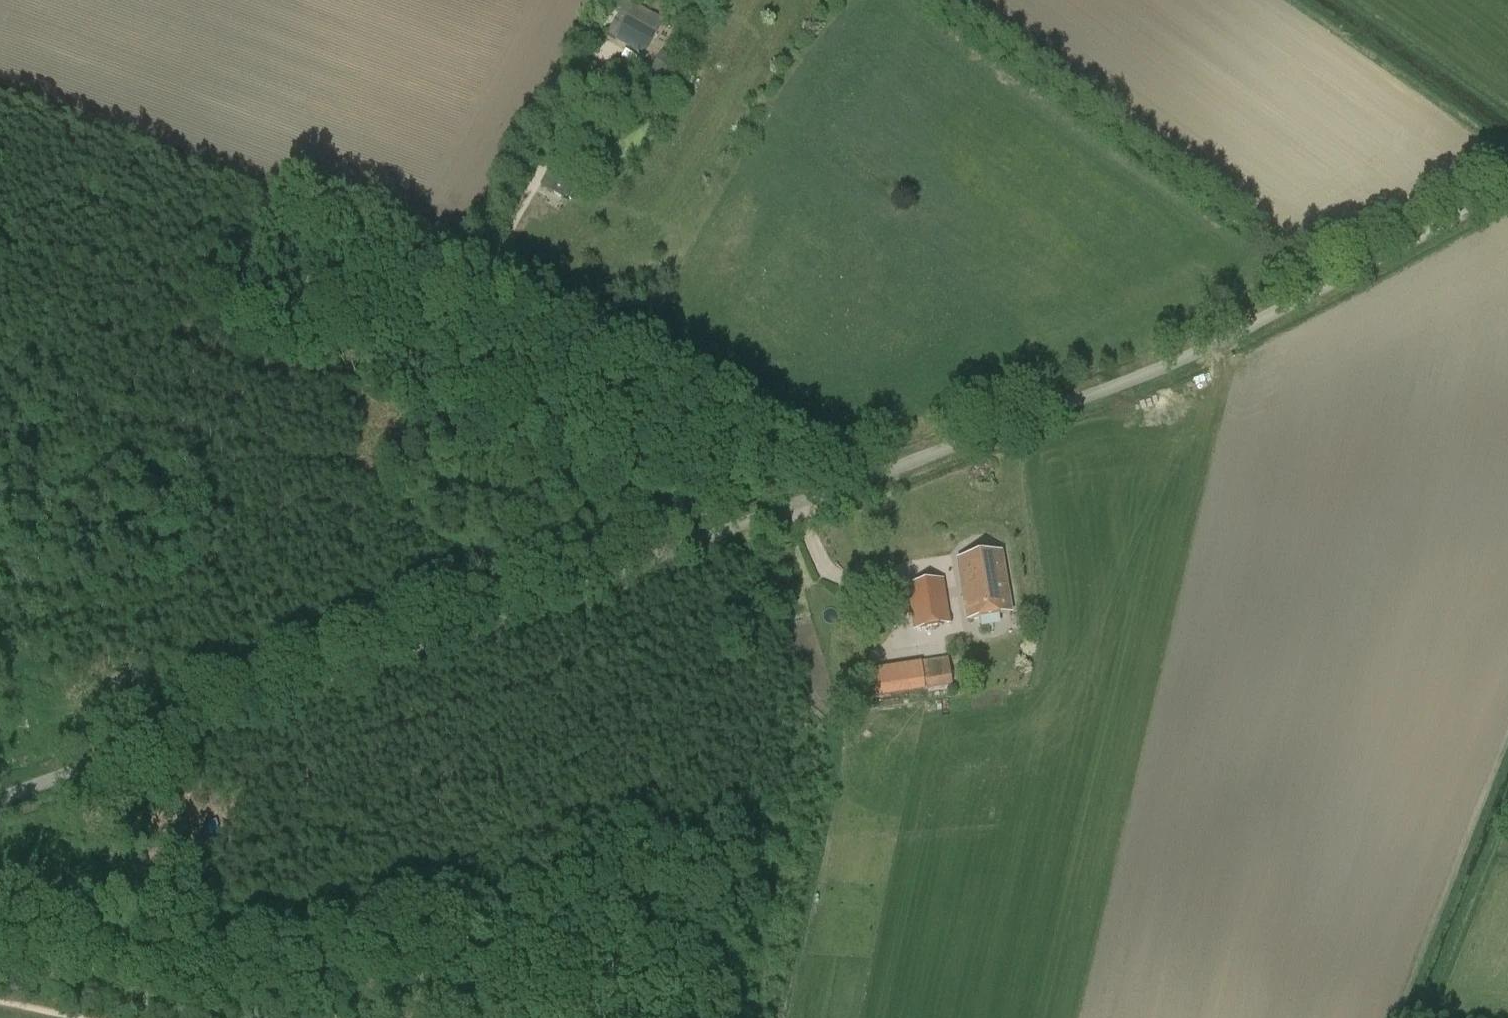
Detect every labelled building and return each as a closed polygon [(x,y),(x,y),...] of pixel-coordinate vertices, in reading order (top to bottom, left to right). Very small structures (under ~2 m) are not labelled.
[(636,6),(630,16),(620,11),(606,36),(643,57),(663,22),(636,6)] [(570,187),(547,174),(540,186),(563,200),(570,187)] [(968,619),(1011,612),(1001,553),(958,560),(968,619)] [(912,630),(951,625),(944,580),(906,585),(912,630)] [(924,690),(952,685),(948,659),(920,663),(924,690)]
